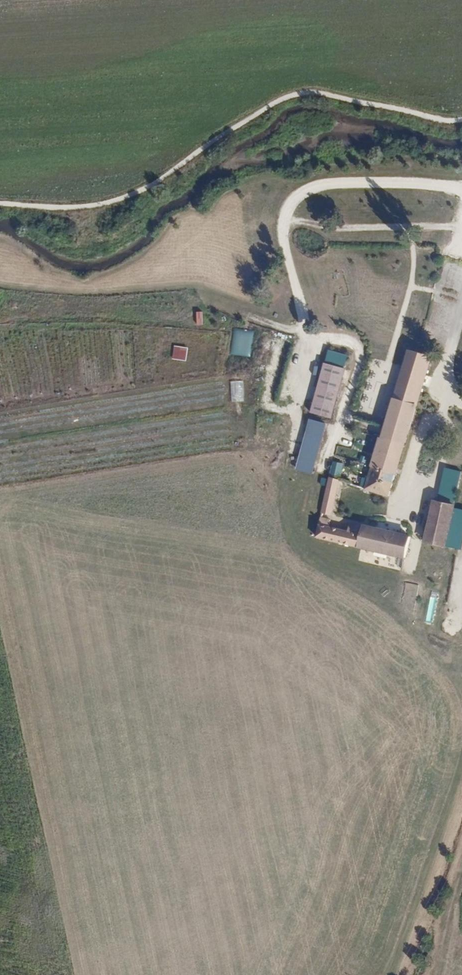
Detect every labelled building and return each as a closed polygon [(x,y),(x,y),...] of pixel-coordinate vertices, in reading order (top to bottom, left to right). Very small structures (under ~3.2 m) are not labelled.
[(232,329),(231,355),(251,356),(253,331),(232,329)] [(172,359),(186,361),(188,347),(173,346),(172,359)] [(409,350),(408,355),(393,399),(388,397),(381,420),(387,422),(382,436),(380,435),(363,490),(388,498),(401,455),(416,407),(420,408),(423,399),(419,398),(432,357),(409,350)] [(325,365),(294,471),(311,476),(341,370),(325,365)] [(330,476),(341,477),(343,463),(332,462),(330,476)] [(425,540),(444,545),(446,539),(461,542),(461,539),(461,532),(448,529),(455,501),(461,475),(461,474),(451,471),(446,491),(443,491),(441,495),(436,494),(425,540)] [(328,478),(315,540),(405,559),(410,535),(333,519),(341,481),(328,478)] [(448,529),(461,532),(461,502),(455,501),(448,529)] [(401,524),(390,522),(388,532),(399,534),(401,524)]
